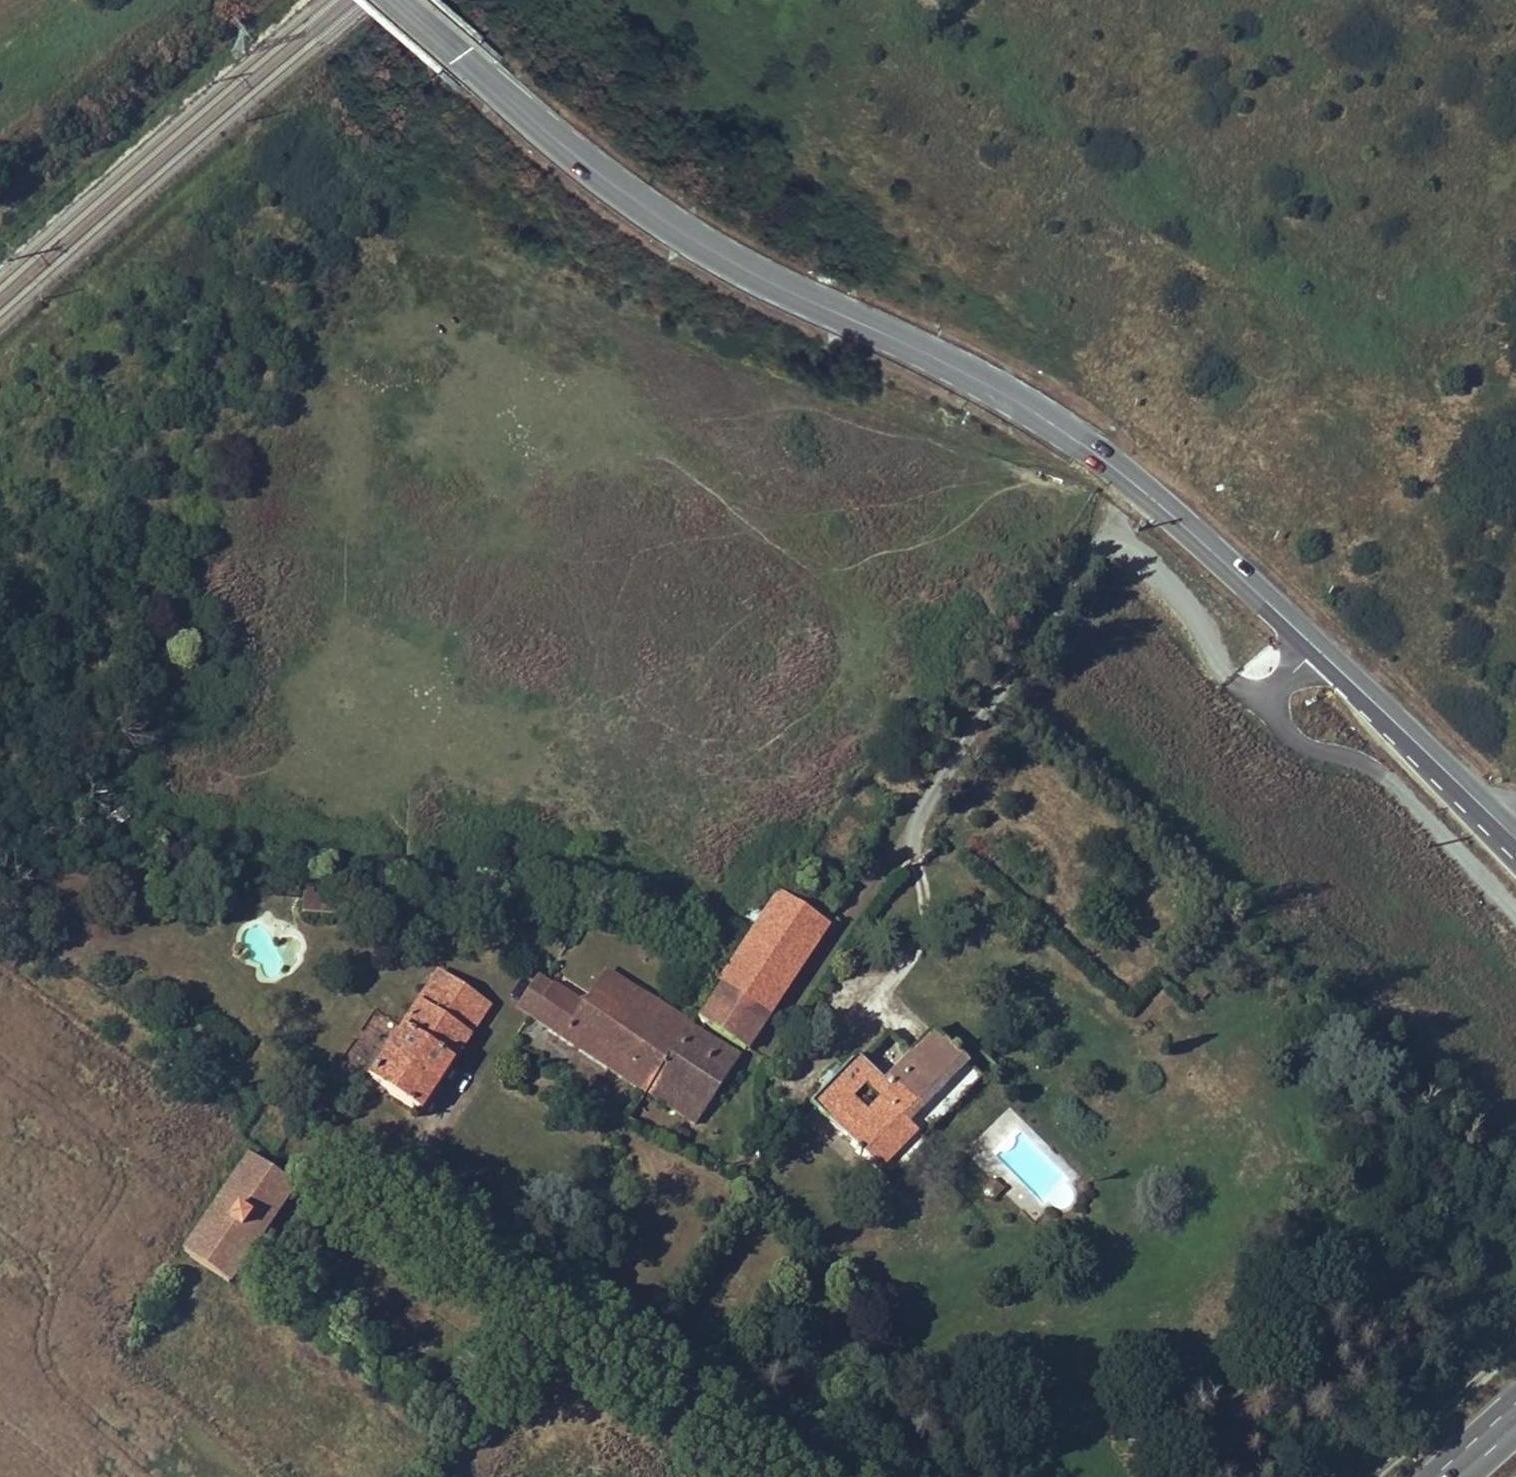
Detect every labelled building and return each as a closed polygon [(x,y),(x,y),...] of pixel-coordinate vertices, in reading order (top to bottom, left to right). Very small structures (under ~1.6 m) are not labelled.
[(647,1092),(646,1094),(693,1124),(737,1058),(700,1033),(707,1024),(743,1048),(826,924),(825,923),(833,911),(788,881),(720,983),(692,1024),(647,1092)] [(335,895),(301,895),(301,913),(335,914),(335,895)] [(439,967),(369,1079),(423,1113),(494,1001),(439,967)] [(647,1092),(692,1024),(607,967),(582,1005),(540,977),(519,1008),(647,1092)] [(950,1049),(934,1033),(884,1084),(857,1057),(811,1104),(845,1138),(881,1102),(904,1124),(941,1087),(936,1082),(960,1058),(957,1055),(960,1052),(954,1046),(950,1049)] [(299,1185),(253,1154),(188,1252),(231,1284),(299,1185)] [(760,1188),(757,1191),(768,1196),(772,1187),(755,1179),(753,1183),(760,1188)] [(753,1183),(752,1183),(747,1190),(754,1195),(757,1191),(760,1188),(753,1183)]
